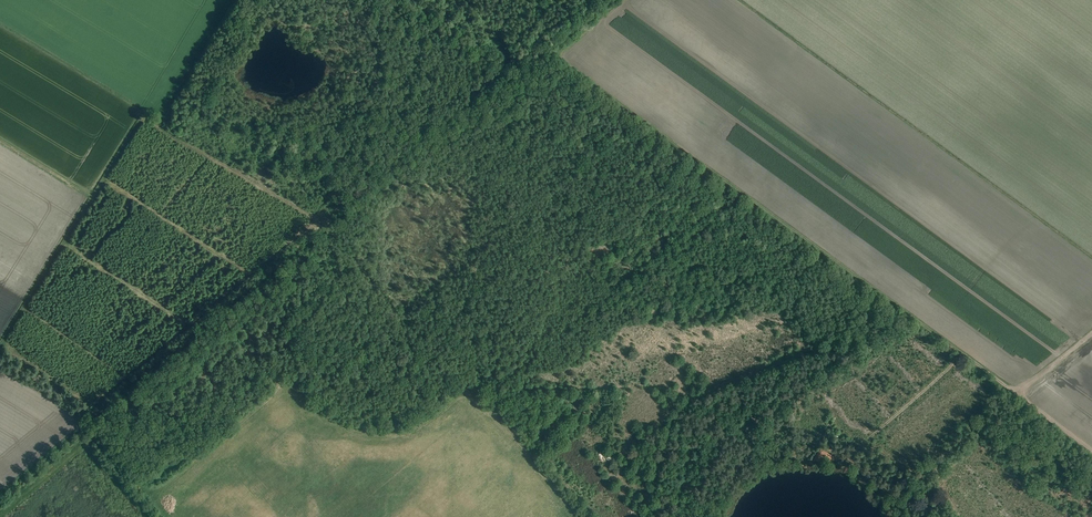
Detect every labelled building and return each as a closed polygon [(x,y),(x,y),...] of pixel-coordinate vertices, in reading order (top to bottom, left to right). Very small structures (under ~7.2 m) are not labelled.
[(835,457),(820,448),(813,459),(818,461),(822,456),(832,462),(835,457)]
